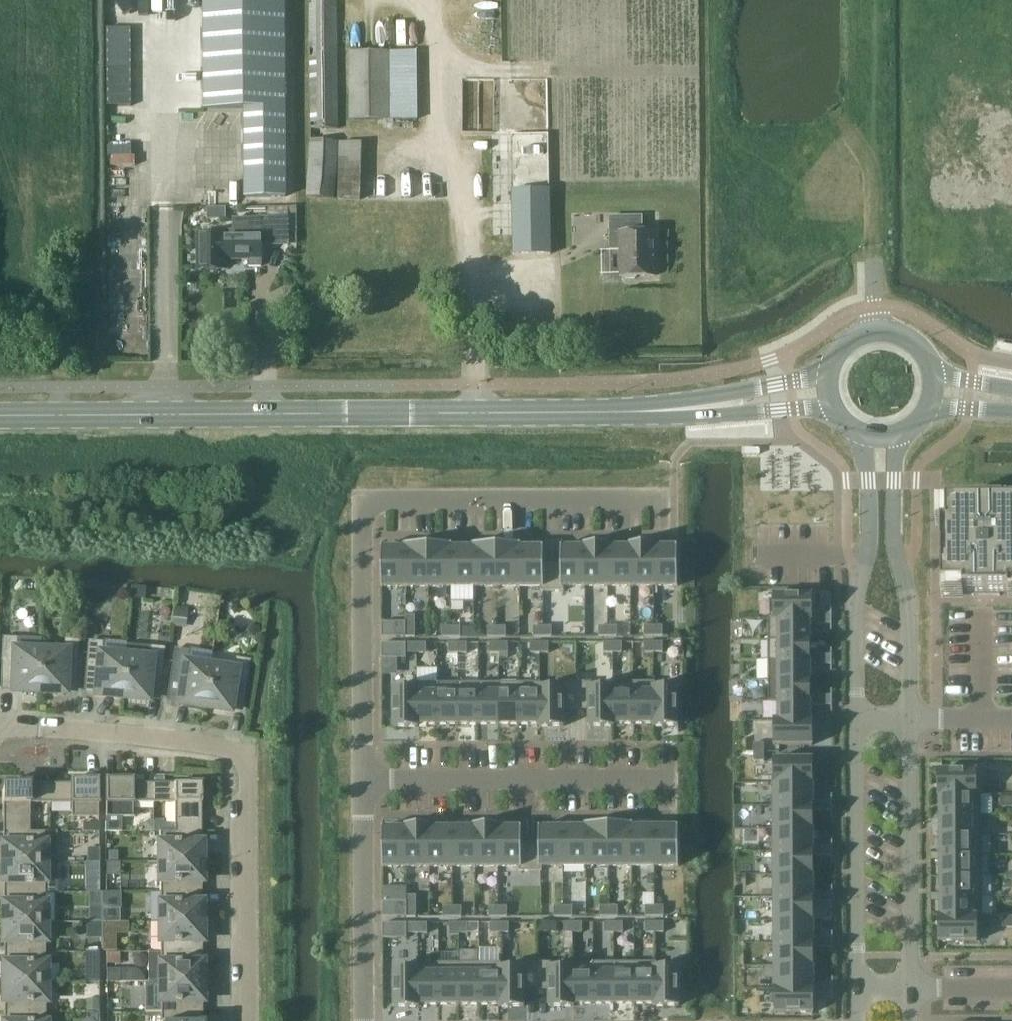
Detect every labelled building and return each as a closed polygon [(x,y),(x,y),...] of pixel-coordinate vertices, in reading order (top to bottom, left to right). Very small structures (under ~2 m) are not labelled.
[(206,107),(244,106),(245,197),(285,197),(285,106),(285,0),(205,0),(206,107)] [(357,5),(309,5),(311,119),(359,119),(357,5)] [(550,189),(513,190),(514,254),(551,254),(550,189)] [(643,216),(611,216),(612,240),(621,240),(622,276),(626,276),(628,279),(636,279),(638,276),(656,276),(655,232),(643,232),(643,216)] [(234,234),(199,234),(199,268),(227,268),(227,257),(250,257),(262,257),(262,246),(290,246),(289,217),(262,217),(234,218),(234,234)] [(942,526),(942,589),(963,588),(963,594),(1010,594),(1010,588),(1011,588),(1011,505),(947,505),(947,526),(942,526)] [(452,547),(453,547),(453,544),(429,545),(429,587),(452,587),(452,547)] [(497,586),(497,544),(473,544),(473,547),(474,547),(475,586),(497,586)] [(520,547),(522,547),(522,544),(497,544),(497,586),(520,586),(520,547)] [(608,547),(610,546),(610,544),(584,544),(584,547),(585,547),(586,586),(608,586),(608,547)] [(654,546),(655,546),(655,544),(630,544),(630,546),(631,546),(631,586),(654,586),(654,546)] [(429,587),(429,545),(405,545),(405,547),(406,547),(406,587),(429,587)] [(631,546),(630,546),(610,546),(608,547),(608,586),(631,586),(631,546)] [(678,546),(655,546),(654,546),(654,586),(678,586),(678,546)] [(406,547),(405,547),(382,547),(382,587),(406,587),(406,547)] [(474,547),(473,547),(453,547),(452,547),(452,587),(475,586),(474,547)] [(543,564),(544,564),(544,547),(522,547),(520,547),(520,586),(541,586),(543,586),(543,564)] [(585,547),(584,547),(561,547),(561,564),(544,564),(543,564),(543,586),(541,586),(541,591),(564,591),(564,586),(586,586),(585,547)] [(813,594),(774,594),(774,617),(774,618),(811,618),(811,623),(823,623),(823,613),(813,614),(813,594)] [(832,613),(823,613),(823,623),(832,623),(832,613)] [(406,615),(406,621),(406,627),(416,627),(416,615),(406,615)] [(774,617),(769,617),(769,639),(779,639),(811,639),(811,623),(811,618),(774,618),(774,617)] [(406,637),(406,627),(406,621),(382,621),(382,637),(406,637)] [(618,636),(618,625),(609,626),(609,636),(618,636)] [(654,636),(654,625),(645,625),(645,636),(654,636)] [(663,636),(663,625),(654,625),(654,636),(663,636)] [(452,637),(452,626),(443,626),(443,637),(452,637)] [(461,636),(461,626),(452,626),(452,637),(461,636)] [(498,636),(498,626),(488,626),(488,636),(498,636)] [(507,636),(507,626),(498,626),(498,636),(507,636)] [(543,636),(543,626),(534,626),(534,636),(543,636)] [(552,636),(552,626),(543,626),(543,636),(552,636)] [(609,636),(609,626),(599,626),(599,636),(609,636)] [(416,637),(416,627),(406,627),(406,637),(416,637)] [(38,638),(16,637),(3,636),(2,683),(13,684),(13,689),(39,690),(40,649),(37,649),(38,638)] [(40,649),(39,690),(65,691),(65,686),(77,686),(79,639),(66,639),(65,650),(40,649)] [(779,639),(769,639),(769,659),(779,659),(811,659),(811,664),(823,664),(823,654),(811,654),(811,639),(779,639)] [(89,640),(85,687),(96,688),(96,693),(122,696),(125,655),(123,655),(101,652),(102,641),(89,640)] [(468,653),(468,642),(459,643),(459,653),(468,653)] [(499,653),(499,642),(490,642),(490,653),(499,653)] [(509,653),(509,642),(499,642),(499,653),(509,653)] [(540,653),(540,642),(531,642),(531,653),(540,653)] [(549,653),(549,642),(540,642),(540,653),(549,653)] [(613,652),(613,642),(604,642),(604,652),(613,652)] [(623,652),(623,642),(613,642),(613,652),(623,652)] [(654,652),(654,642),(645,642),(645,652),(654,652)] [(663,652),(663,642),(654,642),(654,652),(663,652)] [(125,655),(122,696),(148,698),(148,693),(160,694),(164,647),(151,646),(126,643),(125,655)] [(406,643),(382,643),(382,658),(406,658),(407,653),(406,643)] [(418,653),(418,643),(406,643),(407,653),(418,653)] [(427,643),(418,643),(418,653),(427,653),(427,643)] [(459,653),(459,643),(449,643),(449,653),(459,653)] [(175,648),(168,695),(179,696),(179,702),(204,706),(210,665),(212,654),(188,650),(175,648)] [(832,654),(823,654),(823,664),(832,664),(832,654)] [(210,665),(204,706),(230,710),(231,704),(242,706),(249,659),(237,658),(235,669),(210,665)] [(779,659),(769,659),(769,680),(779,680),(811,680),(811,664),(811,659),(779,659)] [(779,680),(769,680),(769,700),(779,700),(811,700),(811,705),(823,705),(823,695),(811,695),(811,680),(779,680)] [(438,692),(439,692),(439,682),(417,682),(417,687),(418,687),(418,724),(419,724),(438,724),(438,692)] [(479,724),(479,682),(457,682),(457,692),(459,692),(459,724),(479,724)] [(500,724),(499,682),(479,682),(479,724),(500,724)] [(520,724),(520,682),(499,682),(500,724),(520,724)] [(540,687),(541,687),(541,682),(520,682),(520,724),(539,724),(541,724),(540,687)] [(577,710),(577,682),(562,682),(562,687),(541,687),(540,687),(541,724),(539,724),(539,726),(565,726),(565,710),(577,710)] [(613,687),(612,687),(592,687),(592,682),(577,682),(577,710),(589,710),(590,726),(615,726),(615,724),(614,724),(613,687)] [(634,723),(634,682),(612,682),(612,687),(613,687),(614,724),(615,724),(634,723)] [(654,686),(656,686),(656,682),(634,682),(634,723),(653,723),(655,723),(654,686)] [(678,686),(656,686),(654,686),(655,723),(653,723),(653,726),(679,726),(678,686)] [(418,687),(417,687),(394,687),(394,727),(419,727),(419,724),(418,724),(418,687)] [(459,692),(457,692),(439,692),(438,692),(438,724),(459,724),(459,692)] [(832,695),(823,695),(823,705),(832,705),(832,695)] [(811,700),(779,700),(779,720),(811,720),(811,719),(811,705),(811,700)] [(779,720),(774,720),(774,745),(814,745),(813,719),(811,719),(811,720),(779,720)] [(765,752),(765,743),(754,743),(754,752),(765,752)] [(765,761),(765,752),(754,752),(754,761),(765,761)] [(774,759),(774,783),(814,783),(814,759),(774,759)] [(938,795),(940,795),(940,793),(978,793),(978,792),(978,769),(938,769),(938,795)] [(51,782),(51,801),(72,801),(71,816),(98,816),(98,778),(71,778),(71,782),(51,782)] [(154,801),(154,782),(133,782),(133,778),(106,778),(106,816),(133,816),(133,801),(154,801)] [(51,801),(51,782),(3,782),(3,831),(30,831),(30,830),(30,801),(51,801)] [(154,782),(154,801),(174,801),(175,830),(202,830),(202,782),(154,782)] [(814,801),(814,783),(774,783),(774,806),(814,806),(814,811),(823,810),(823,801),(814,801)] [(982,792),(978,792),(978,793),(940,793),(940,795),(940,814),(982,814),(982,792)] [(1003,807),(1011,807),(1011,797),(1003,796),(1003,807)] [(833,801),(823,801),(823,810),(833,810),(833,801)] [(814,828),(814,811),(814,806),(774,806),(774,828),(814,828)] [(982,834),(982,814),(940,814),(940,835),(982,834)] [(498,827),(500,827),(500,824),(474,824),(474,827),(475,827),(476,867),(498,866),(498,827)] [(609,866),(609,824),(585,824),(585,827),(587,827),(587,866),(609,866)] [(632,826),(634,827),(634,824),(609,824),(609,866),(632,866),(632,826)] [(430,827),(431,827),(431,825),(406,825),(406,827),(407,827),(407,867),(430,867),(430,827)] [(655,866),(655,826),(634,827),(632,826),(632,866),(655,866)] [(679,826),(655,826),(655,866),(679,866),(679,826)] [(407,827),(406,827),(383,827),(383,867),(407,867),(407,827)] [(453,867),(453,827),(431,827),(430,827),(430,867),(453,867)] [(475,827),(474,827),(453,827),(453,867),(476,867),(475,827)] [(541,844),(539,844),(522,844),(522,827),(500,827),(498,827),(498,866),(520,866),(520,871),(543,871),(543,866),(541,866),(541,844)] [(564,866),(564,827),(539,827),(539,844),(541,844),(541,866),(543,866),(564,866)] [(587,827),(585,827),(564,827),(564,866),(587,866),(587,827)] [(814,846),(814,828),(774,828),(774,851),(814,851),(814,856),(823,856),(823,846),(814,846)] [(3,861),(45,861),(45,860),(56,859),(55,830),(30,830),(30,831),(3,831),(3,861)] [(175,830),(160,830),(160,861),(202,860),(202,830),(175,830)] [(983,855),(982,834),(940,835),(941,855),(983,855)] [(833,846),(823,846),(823,856),(833,856),(833,846)] [(814,874),(814,856),(814,851),(774,851),(775,874),(814,874)] [(983,876),(983,855),(941,855),(941,876),(983,876)] [(202,860),(160,861),(160,891),(202,890),(202,860)] [(45,861),(3,861),(3,891),(45,891),(45,861)] [(120,874),(120,861),(106,861),(106,873),(120,874)] [(814,892),(814,874),(775,874),(775,897),(814,897),(814,902),(824,902),(823,892),(814,892)] [(983,896),(983,876),(941,876),(941,896),(983,896)] [(160,921),(202,920),(202,890),(160,891),(160,921)] [(45,891),(3,891),(3,921),(45,921),(45,891)] [(833,892),(823,892),(824,902),(833,902),(833,892)] [(408,895),(407,901),(408,907),(417,907),(417,895),(408,895)] [(983,918),(983,896),(941,896),(941,916),(941,917),(978,917),(978,918),(983,918)] [(814,919),(814,902),(814,897),(775,897),(775,920),(814,919)] [(102,899),(90,899),(90,919),(103,919),(103,911),(103,908),(102,908),(102,899)] [(383,917),(407,917),(408,907),(407,901),(383,902),(383,917)] [(655,916),(655,905),(646,905),(646,916),(655,916)] [(664,916),(664,905),(655,905),(655,916),(664,916)] [(453,916),(453,906),(444,906),(444,916),(453,916)] [(462,916),(462,906),(453,906),(453,916),(462,916)] [(499,916),(499,906),(489,906),(489,916),(499,916)] [(508,916),(508,906),(499,906),(499,916),(508,916)] [(564,916),(564,906),(555,906),(555,916),(564,916)] [(573,916),(573,906),(564,906),(564,916),(573,916)] [(610,916),(610,906),(600,906),(600,916),(610,916)] [(619,916),(619,906),(610,906),(610,916),(619,916)] [(417,917),(417,907),(408,907),(408,917),(417,917)] [(120,921),(120,911),(103,911),(103,919),(103,921),(120,921)] [(978,941),(978,918),(978,917),(941,917),(941,916),(938,916),(938,941),(978,941)] [(1004,916),(1004,927),(1011,927),(1011,916),(1004,916)] [(814,938),(814,919),(775,920),(775,943),(814,943),(814,948),(824,948),(824,938),(814,938)] [(202,920),(160,921),(160,951),(202,950),(202,920)] [(45,921),(3,921),(3,951),(45,951),(45,921)] [(460,933),(460,922),(450,922),(450,933),(460,933)] [(469,933),(469,922),(460,922),(460,933),(469,933)] [(500,933),(500,922),(491,923),(491,933),(500,933)] [(510,933),(510,922),(500,922),(500,933),(510,933)] [(574,933),(574,922),(565,922),(565,933),(574,933)] [(583,932),(583,922),(574,922),(574,933),(583,932)] [(614,932),(614,922),(605,922),(605,932),(614,932)] [(624,932),(624,922),(614,922),(614,932),(624,932)] [(655,932),(655,922),(646,922),(646,932),(655,932)] [(664,932),(664,922),(655,922),(655,932),(664,932)] [(408,933),(408,923),(383,923),(383,938),(408,938),(408,933)] [(419,933),(419,923),(408,923),(408,933),(419,933)] [(428,923),(419,923),(419,933),(428,933),(428,923)] [(833,938),(824,938),(824,948),(833,947),(833,938)] [(814,965),(814,948),(814,943),(775,943),(775,966),(814,965)] [(155,981),(161,981),(203,980),(202,950),(160,951),(148,951),(148,981),(155,981)] [(4,981),(46,981),(45,951),(3,951),(4,981)] [(656,966),(657,966),(657,961),(635,962),(635,1003),(654,1003),(656,1003),(656,966)] [(439,1004),(439,962),(418,962),(418,967),(419,967),(419,1004),(420,1004),(439,1004)] [(460,1004),(460,962),(439,962),(439,1004),(460,1004)] [(480,1004),(480,962),(460,962),(460,1004),(480,1004)] [(501,967),(502,967),(502,962),(480,962),(480,1004),(500,1004),(501,1004),(501,967)] [(537,990),(537,962),(522,962),(522,967),(502,967),(501,967),(501,1004),(500,1004),(500,1006),(525,1006),(525,990),(537,990)] [(574,967),(573,967),(552,967),(552,962),(537,962),(537,990),(550,990),(550,1006),(575,1006),(575,1004),(574,1004),(574,967)] [(594,1004),(594,962),(573,962),(573,967),(574,967),(574,1004),(575,1004),(594,1004)] [(615,1004),(615,962),(594,962),(594,1004),(615,1004)] [(635,1003),(635,962),(615,962),(615,1004),(635,1003)] [(814,983),(814,965),(775,966),(775,988),(814,988),(814,993),(824,993),(824,983),(814,983)] [(680,966),(657,966),(656,966),(656,1003),(654,1003),(654,1006),(680,1006),(680,966)] [(120,967),(106,967),(106,981),(120,981),(120,967)] [(419,967),(418,967),(395,967),(395,1007),(420,1007),(420,1004),(419,1004),(419,967)] [(86,970),(86,981),(99,981),(99,970),(86,970)] [(203,980),(161,981),(161,1011),(203,1010),(203,980)] [(4,1011),(46,1011),(46,981),(4,981),(4,1011)] [(833,983),(824,983),(824,993),(833,993),(833,983)] [(814,1012),(814,993),(814,988),(775,988),(775,1012),(814,1012)] [(161,1011),(161,1020),(203,1020),(203,1010),(161,1011)] [(46,1011),(4,1011),(4,1020),(46,1020),(46,1011)]
